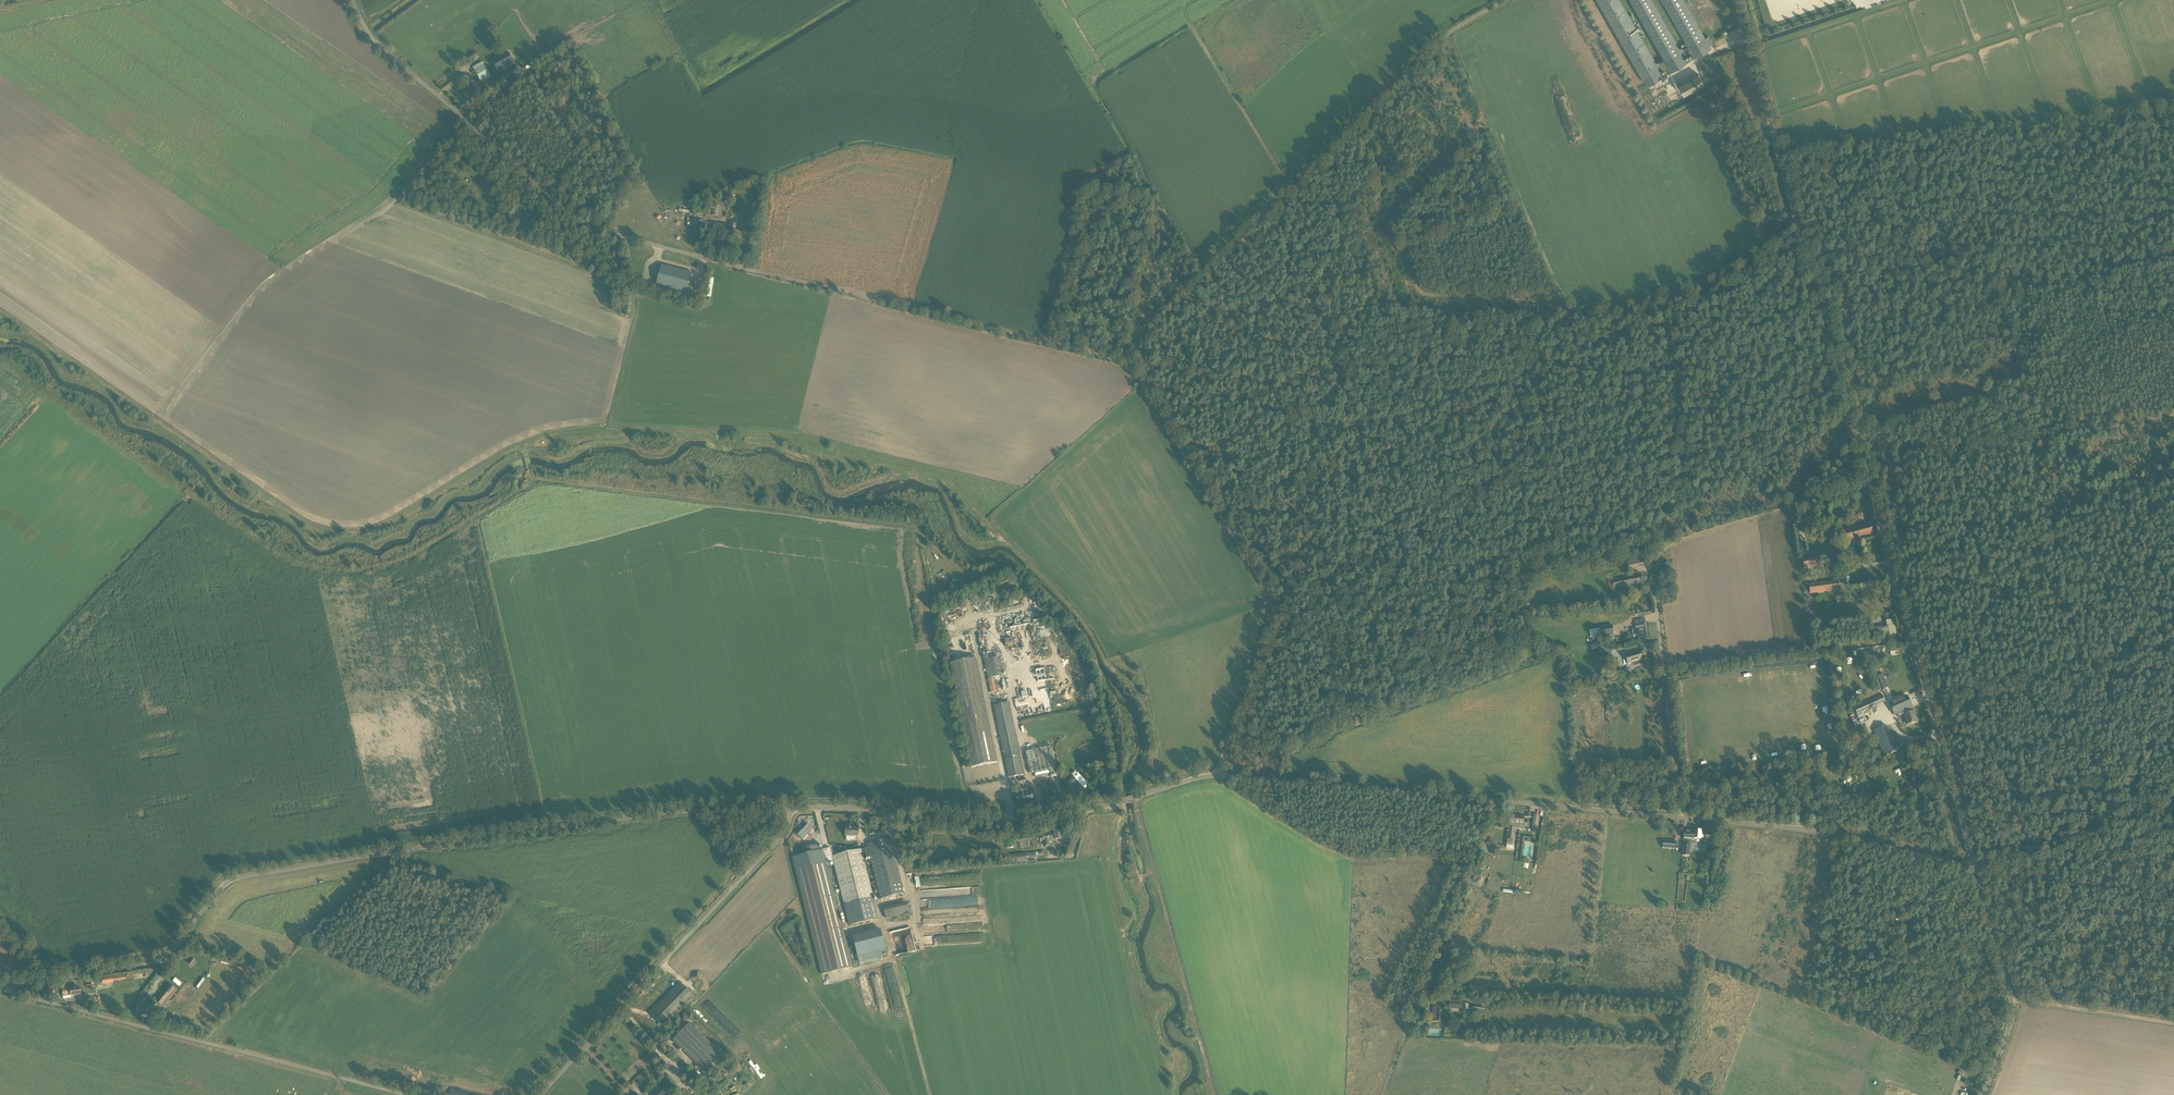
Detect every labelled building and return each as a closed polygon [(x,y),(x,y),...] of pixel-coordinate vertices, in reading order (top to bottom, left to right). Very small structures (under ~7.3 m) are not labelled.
[(1661,70),(1664,68),(1667,73),(1688,62),(1685,56),(1691,52),(1694,58),(1711,48),(1709,45),(1713,43),(1708,36),(1705,38),(1695,22),(1683,0),(1661,0),(1687,46),(1681,50),(1653,0),(1629,0),(1664,60),(1657,64),(1621,0),(1598,0),(1647,85),(1664,75),(1661,70)] [(500,72),(516,63),(510,52),(494,61),(500,72)] [(475,81),(472,83),(468,86),(473,95),(480,91),(477,85),(481,82),(481,83),(491,77),(482,62),(473,67),(479,79),(475,82),(475,81)] [(1678,85),(1684,95),(1704,84),(1698,73),(1678,85)] [(466,87),(468,86),(472,83),(468,77),(462,80),(466,87)] [(715,204),(711,214),(718,216),(723,201),(717,199),(715,204)] [(703,229),(705,221),(699,219),(696,227),(703,229)] [(1765,225),(1767,231),(1779,227),(1778,221),(1765,225)] [(726,224),(714,222),(713,231),(724,233),(726,224)] [(731,224),(730,231),(726,231),(725,238),(727,238),(727,239),(731,240),(731,239),(740,240),(741,233),(735,232),(736,225),(731,224)] [(693,274),(661,265),(656,287),(687,295),(693,274)] [(1873,534),(1872,530),(1870,525),(1861,528),(1860,524),(1844,529),(1847,541),(1873,534)] [(1838,545),(1843,566),(1851,564),(1846,543),(1838,545)] [(1840,564),(1836,547),(1829,549),(1830,553),(1831,553),(1831,556),(1832,556),(1835,565),(1840,564)] [(1802,559),(1804,569),(1825,565),(1823,555),(1802,559)] [(1641,558),(1627,561),(1628,567),(1642,563),(1641,558)] [(1614,588),(1641,582),(1640,575),(1613,580),(1612,577),(1608,577),(1611,593),(1615,592),(1614,588)] [(1838,580),(1809,584),(1810,594),(1839,590),(1838,580)] [(981,597),(981,596),(980,596),(980,595),(980,594),(979,594),(979,593),(978,593),(978,592),(977,592),(976,592),(975,592),(974,592),(973,592),(972,592),(972,593),(971,593),(971,594),(970,594),(970,595),(970,596),(969,596),(969,597),(969,598),(969,599),(970,599),(970,600),(970,601),(971,601),(971,602),(972,602),(973,602),(973,603),(974,603),(975,603),(976,603),(977,603),(977,602),(978,602),(979,602),(979,601),(980,601),(980,600),(980,599),(981,599),(981,598),(981,597)] [(1638,635),(1639,644),(1646,643),(1645,639),(1649,639),(1646,623),(1645,619),(1635,621),(1637,636),(1638,635)] [(1874,639),(1882,637),(1897,634),(1895,625),(1896,625),(1895,620),(1886,621),(1887,627),(1881,628),(1881,626),(1872,628),(1874,639)] [(1599,627),(1602,641),(1615,639),(1613,625),(1599,627)] [(1821,629),(1817,629),(1818,638),(1831,636),(1830,627),(1826,627),(1826,626),(1821,627),(1821,629)] [(1602,645),(1600,651),(1611,655),(1613,649),(1602,645)] [(1643,660),(1640,652),(1626,656),(1628,664),(1643,660)] [(984,660),(988,679),(1004,675),(1000,657),(984,660)] [(950,663),(958,703),(971,768),(997,763),(976,658),(950,663)] [(1034,670),(1037,682),(1047,680),(1044,668),(1034,670)] [(1043,700),(1050,698),(1047,688),(1040,690),(1043,700)] [(1882,695),(1854,707),(1857,714),(1885,702),(1882,695)] [(1907,725),(1917,722),(1916,718),(1915,718),(1914,716),(1915,716),(1914,712),(1911,713),(1910,708),(1912,707),(1907,697),(1890,704),(1895,715),(1905,710),(1906,714),(1904,715),(1907,725)] [(1024,775),(1009,702),(993,705),(1008,778),(1024,775)] [(1884,757),(1897,751),(1886,726),(1874,731),(1884,757)] [(1030,774),(1056,768),(1051,746),(1025,752),(1030,774)] [(1077,781),(1073,776),(1066,782),(1070,787),(1077,781)] [(1912,789),(1908,784),(1897,792),(1901,797),(1912,789)] [(1025,802),(1025,804),(1033,802),(1031,792),(1028,792),(1027,789),(1015,791),(1018,806),(1018,805),(1018,804),(1025,802)] [(1508,827),(1507,840),(1507,845),(1514,846),(1515,841),(1516,828),(1516,824),(1523,825),(1524,817),(1511,816),(1510,827),(1508,827)] [(808,824),(799,834),(804,839),(813,830),(808,824)] [(858,837),(858,829),(852,829),(853,826),(846,825),(845,836),(858,837)] [(1684,838),(1693,839),(1701,839),(1701,838),(1712,838),(1712,833),(1704,833),(1704,831),(1694,830),(1694,832),(1684,831),(1684,838)] [(1061,839),(1060,831),(1054,832),(1054,833),(1042,835),(1043,841),(1044,840),(1045,847),(1050,846),(1049,840),(1055,839),(1055,840),(1061,839)] [(826,864),(833,862),(846,912),(875,905),(864,859),(870,858),(880,899),(904,893),(890,838),(889,838),(888,835),(883,836),(884,840),(867,844),(868,848),(861,850),(861,849),(832,856),(830,848),(818,850),(817,845),(801,849),(803,854),(792,857),(821,974),(851,967),(828,874),(830,874),(829,868),(827,869),(826,864)] [(1663,841),(1662,848),(1676,849),(1677,842),(1663,841)] [(1682,856),(1690,856),(1691,845),(1683,845),(1682,856)] [(1036,858),(1036,852),(1012,855),(1013,863),(1020,862),(1020,864),(1037,862),(1037,861),(1028,862),(1027,859),(1036,858)] [(1480,866),(1486,868),(1485,871),(1489,873),(1492,867),(1490,867),(1493,858),(1485,855),(1480,866)] [(889,920),(888,918),(911,913),(909,902),(883,908),(886,920),(889,920)] [(882,930),(853,936),(857,957),(886,951),(882,930)] [(175,977),(172,981),(179,986),(182,983),(175,977)] [(694,996),(680,982),(649,1013),(664,1028),(694,996)] [(175,989),(170,984),(156,1001),(161,1005),(175,989)] [(62,989),(63,995),(70,994),(71,996),(81,995),(80,988),(71,989),(71,988),(62,989)] [(1460,1009),(1466,1009),(1466,1004),(1461,1003),(1461,1000),(1450,999),(1449,1008),(1460,1009)] [(143,1011),(142,1016),(149,1018),(151,1010),(154,1011),(155,1006),(148,1005),(147,1008),(137,1006),(136,1010),(143,1011)] [(1432,1022),(1441,1022),(1442,1007),(1438,1006),(1439,1005),(1433,1005),(1432,1022)] [(1473,1006),(1472,1007),(1472,1012),(1484,1014),(1486,1008),(1473,1006)] [(720,1053),(720,1052),(718,1055),(688,1026),(690,1024),(690,1023),(673,1041),(703,1070),(720,1053)] [(417,1071),(419,1063),(403,1058),(401,1066),(417,1071)] [(691,1081),(695,1076),(688,1070),(684,1075),(691,1081)] [(665,1079),(648,1094),(650,1094),(663,1094),(672,1087),(665,1079)]
